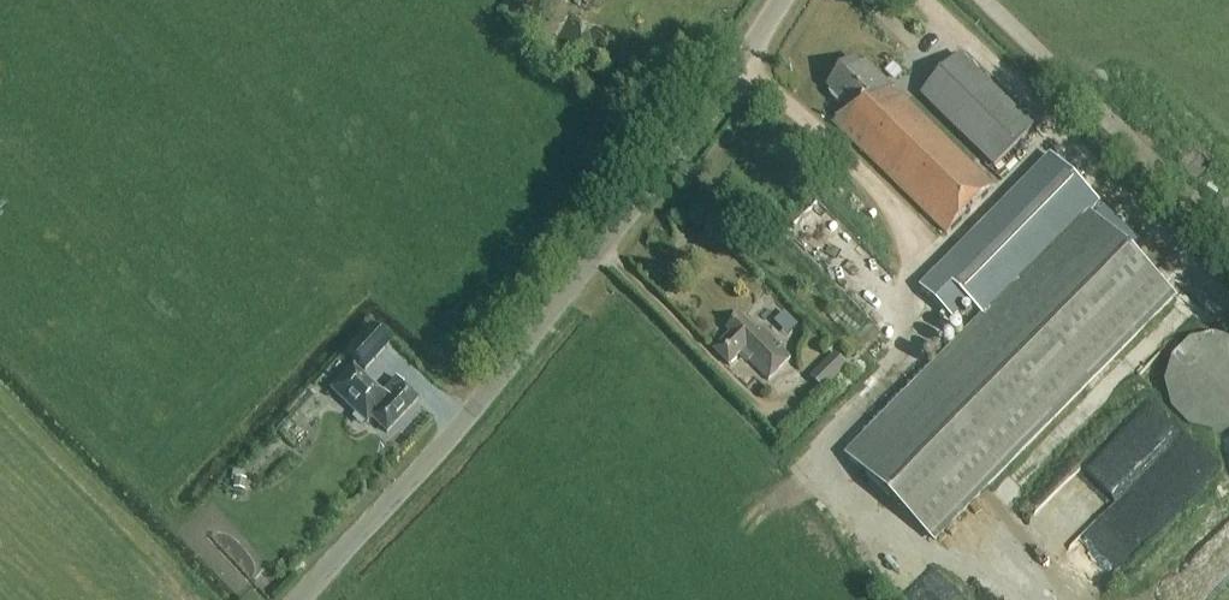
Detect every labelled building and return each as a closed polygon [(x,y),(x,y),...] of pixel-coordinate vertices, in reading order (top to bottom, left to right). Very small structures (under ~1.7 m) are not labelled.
[(994,170),(1032,130),(960,60),(921,100),(994,170)] [(848,110),(832,126),(947,236),(994,189),(865,66),(860,71),(854,65),(828,92),(832,95),(830,97),(834,104),(841,108),(843,106),(848,110)] [(1174,295),(1089,214),(1100,205),(1051,156),(921,290),(953,322),(969,304),(985,319),(851,459),(938,542),(1174,295)] [(741,316),(725,331),(729,335),(712,351),(729,368),(740,356),(767,383),(791,359),(764,332),(760,335),(741,316)] [(364,373),(389,346),(369,327),(343,353),(364,373)] [(1185,333),(1168,414),(1228,427),(1228,343),(1185,333)] [(823,392),(847,368),(834,354),(809,378),(823,392)] [(328,391),(366,426),(370,421),(386,435),(418,400),(395,378),(381,393),(351,366),(328,391)] [(1144,539),(1220,467),(1155,399),(1122,430),(1152,462),(1109,503),(1144,539)]
